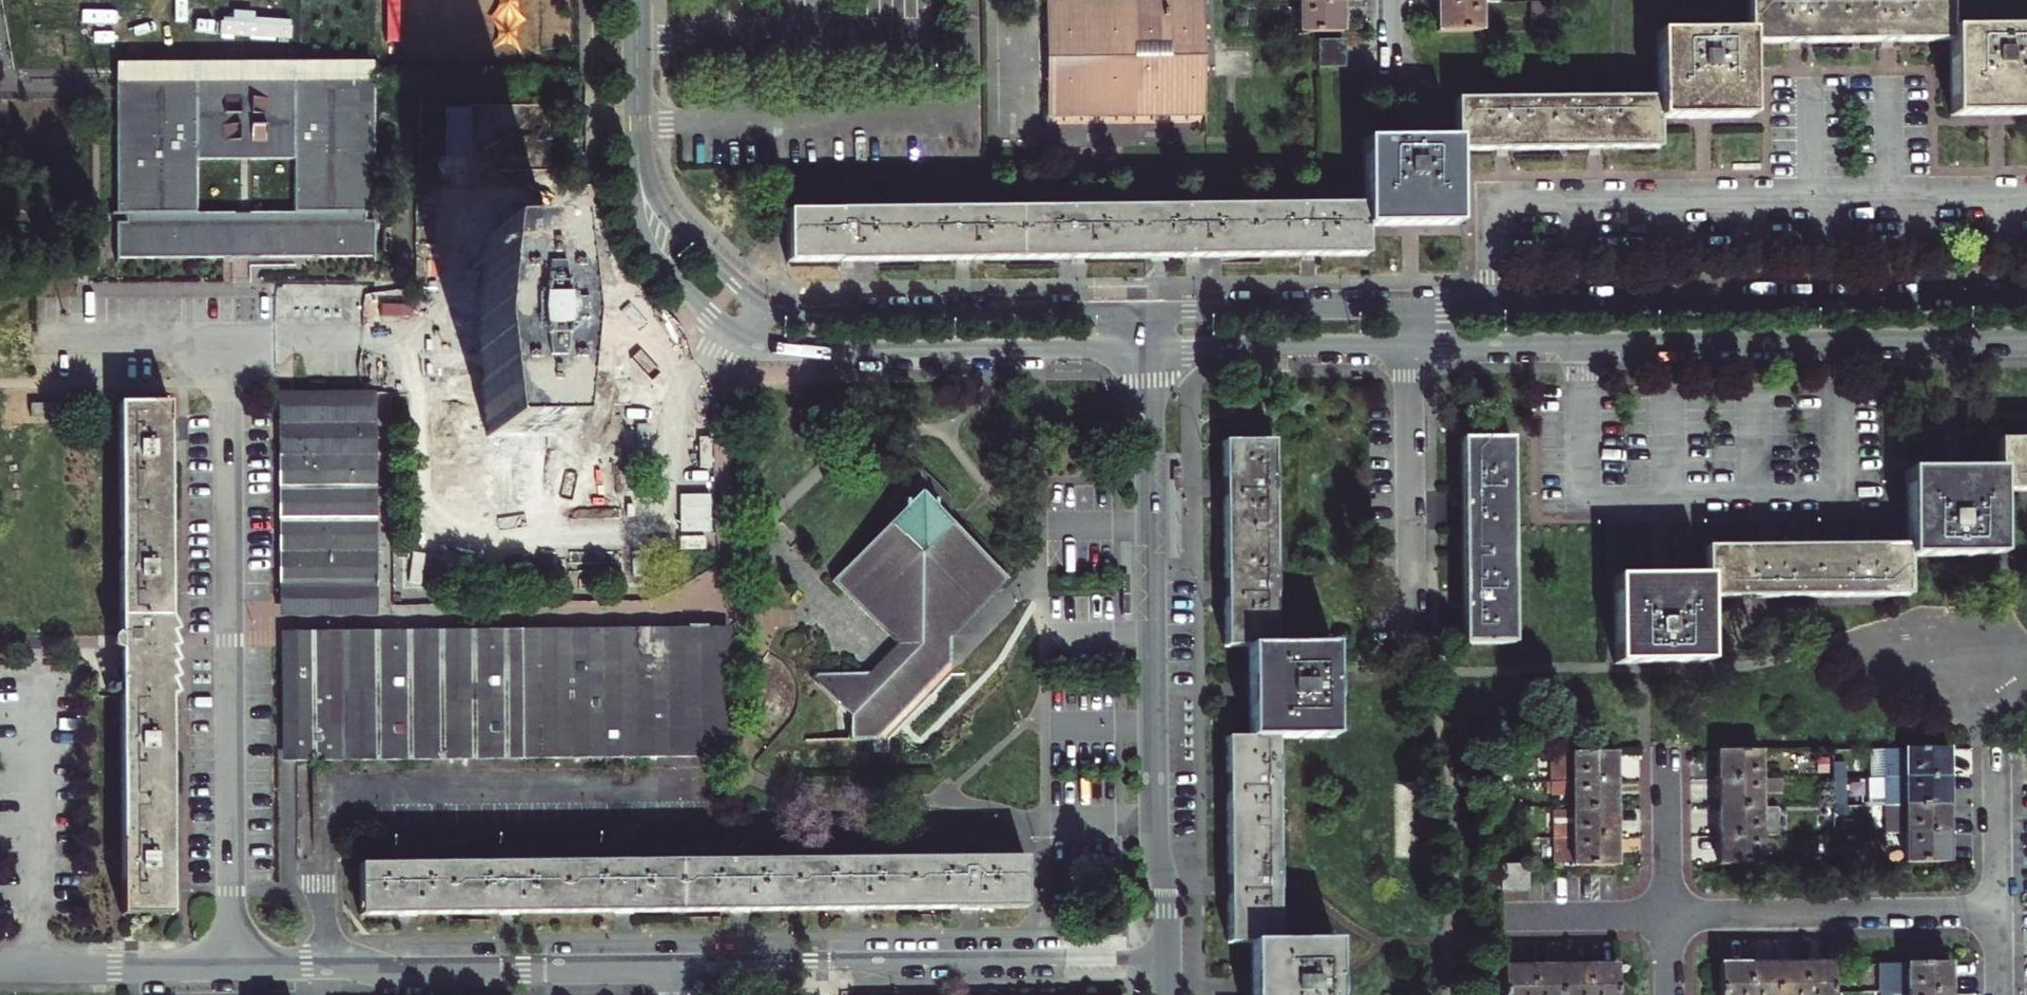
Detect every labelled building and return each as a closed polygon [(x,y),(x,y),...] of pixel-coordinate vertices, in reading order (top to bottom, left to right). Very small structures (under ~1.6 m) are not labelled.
[(1952,33),(1951,0),(1748,0),(1749,33),(1750,45),(1798,45),(1949,44),(1952,33)] [(1207,4),(1190,4),(1190,68),(1131,68),(1131,4),(1052,4),(1053,119),(1209,118),(1207,4)] [(1190,4),(1131,4),(1131,68),(1190,68),(1190,4)] [(1303,36),(1322,36),(1346,35),(1345,7),(1302,7),(1303,36)] [(1484,7),(1441,8),(1442,34),(1484,34),(1484,7)] [(1551,7),(1535,7),(1536,33),(1551,33),(1551,7)] [(1949,44),(1950,119),(2026,118),(2026,32),(1952,33),(1949,44)] [(1750,45),(1749,33),(1659,34),(1659,96),(1660,120),(1714,119),(1750,119),(1750,88),(1750,45)] [(1346,45),(1322,44),(1322,67),(1346,67),(1346,45)] [(374,260),(372,84),(114,86),(114,261),(374,260)] [(1660,120),(1659,96),(1459,98),(1459,142),(1460,151),(1660,147),(1660,120)] [(471,161),(471,111),(445,110),(445,161),(471,161)] [(1460,151),(1459,142),(1360,142),(1361,198),(1361,207),(1362,228),(1379,228),(1460,227),(1460,151)] [(1362,228),(1361,207),(787,215),(788,265),(1363,257),(1362,228)] [(477,243),(483,409),(441,411),(442,453),(465,452),(465,442),(496,441),(499,534),(576,531),(575,498),(606,497),(603,408),(573,409),(566,239),(477,243)] [(277,394),(280,614),(376,612),(373,393),(277,394)] [(174,911),(168,406),(118,406),(122,911),(174,911)] [(1710,662),(1709,598),(1908,596),(1908,557),(1999,556),(1998,494),(2026,494),(2026,443),(1998,443),(1999,471),(1908,472),(1908,545),(1708,547),(1708,580),(1618,581),(1618,663),(1710,662)] [(1224,445),(1226,651),(1237,651),(1238,741),(1227,741),(1229,945),(1240,945),(1241,994),(1325,994),(1325,944),(1278,945),(1275,740),(1323,739),(1322,649),(1274,650),(1272,444),(1224,445)] [(1510,645),(1507,444),(1458,445),(1461,646),(1510,645)] [(954,504),(919,470),(887,503),(888,528),(833,583),(898,646),(868,676),(820,677),(812,685),(855,727),(849,732),(850,746),(885,747),(953,677),(953,639),(1009,583),(1009,581),(954,527),(954,504)] [(722,761),(722,632),(279,631),(279,761),(722,761)] [(1882,751),(1883,778),(1946,778),(1946,750),(1882,751)] [(1758,752),(1717,752),(1717,780),(1759,780),(1758,752)] [(1549,783),(1569,782),(1612,782),(1612,754),(1549,754),(1549,783)] [(1864,807),(1903,806),(1946,806),(1946,778),(1883,778),(1831,779),(1831,807),(1843,807),(1843,790),(1863,789),(1864,807)] [(1717,780),(1717,809),(1759,808),(1759,792),(1781,792),(1781,779),(1759,780),(1717,780)] [(1570,796),(1570,811),(1613,811),(1612,782),(1569,782),(1549,783),(1549,796),(1570,796)] [(1903,806),(1904,835),(1946,834),(1946,806),(1903,806)] [(1759,808),(1717,809),(1718,838),(1760,837),(1780,837),(1779,808),(1759,808)] [(1613,811),(1570,811),(1550,812),(1551,840),(1613,839),(1613,811)] [(1904,835),(1904,865),(1946,865),(1946,834),(1904,835)] [(1760,837),(1718,838),(1718,867),(1760,866),(1760,837)] [(1613,839),(1551,840),(1552,869),(1570,869),(1613,868),(1613,839)] [(363,867),(363,917),(1026,910),(1026,862),(363,867)] [(1524,891),(1524,869),(1501,870),(1501,891),(1524,891)] [(1878,994),(1906,994),(1947,994),(1947,963),(1878,964),(1878,994)] [(1747,966),(1748,994),(1777,994),(1777,965),(1747,966)] [(1777,965),(1777,994),(1803,994),(1803,965),(1777,965)] [(1832,994),(1833,965),(1803,965),(1803,994),(1832,994)] [(1719,966),(1720,994),(1748,994),(1747,966),(1719,966)] [(1502,994),(1531,994),(1531,971),(1502,971),(1502,994)] [(1531,994),(1561,994),(1560,971),(1531,971),(1531,994)] [(1588,971),(1560,971),(1561,994),(1589,994),(1588,971)] [(1589,994),(1615,994),(1614,971),(1588,971),(1589,994)]
